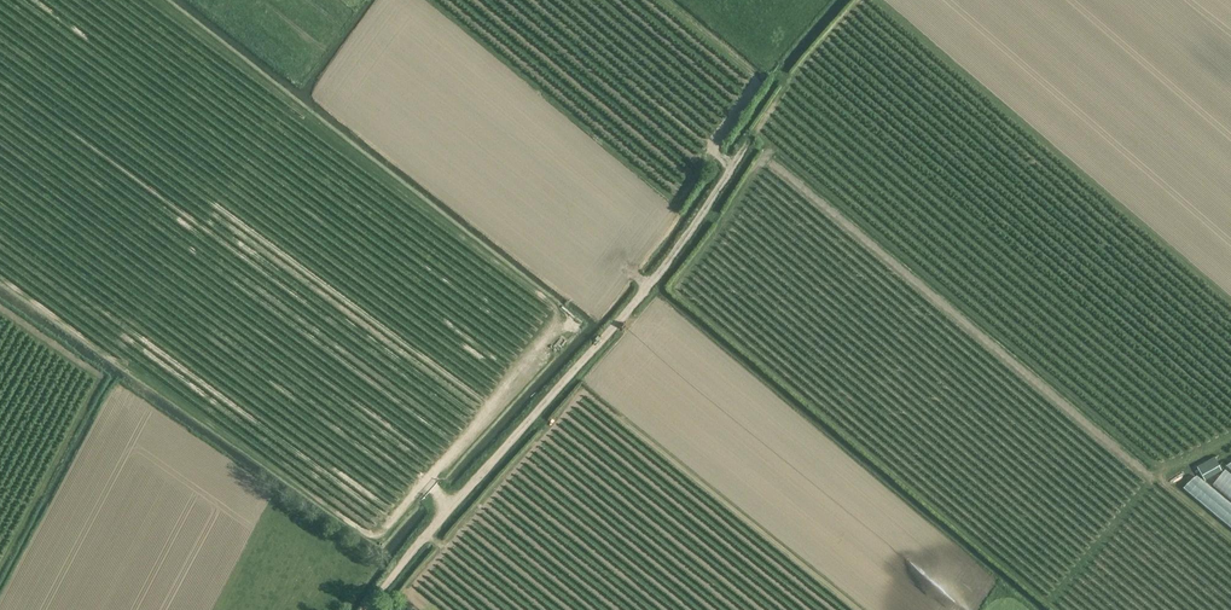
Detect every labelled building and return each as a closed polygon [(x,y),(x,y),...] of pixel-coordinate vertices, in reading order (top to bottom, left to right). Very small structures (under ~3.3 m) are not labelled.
[(1202,476),(1219,467),(1215,458),(1197,468),(1202,476)] [(1230,502),(1230,476),(1222,469),(1210,485),(1230,502)]
